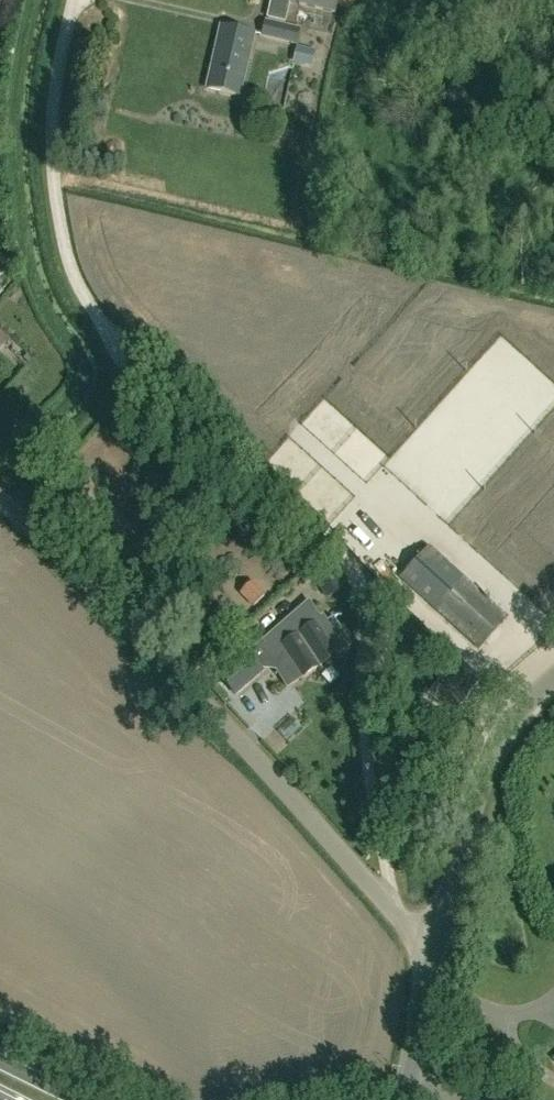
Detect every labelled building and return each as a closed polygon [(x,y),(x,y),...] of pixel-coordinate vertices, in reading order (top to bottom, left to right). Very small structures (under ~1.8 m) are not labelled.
[(268,17),(288,22),(291,5),(338,16),(341,0),(271,0),(268,17)] [(267,20),(263,37),(297,45),(301,28),(267,20)] [(241,97),(255,34),(223,26),(208,89),(241,97)] [(304,48),(300,63),(318,68),(322,53),(304,48)] [(388,464),(400,474),(418,454),(406,444),(388,464)] [(480,649),(507,618),(465,580),(429,549),(402,580),(437,611),(480,649)] [(346,591),(331,569),(316,579),(331,601),(346,591)] [(265,594),(253,580),(241,592),(253,605),(265,594)] [(305,639),(306,638),(295,621),(263,641),(271,654),(283,647),(290,658),(280,665),(292,683),(321,665),(305,639)] [(350,647),(334,621),(306,638),(305,639),(321,665),(350,647)] [(267,675),(250,655),(223,678),(240,698),(267,675)]
